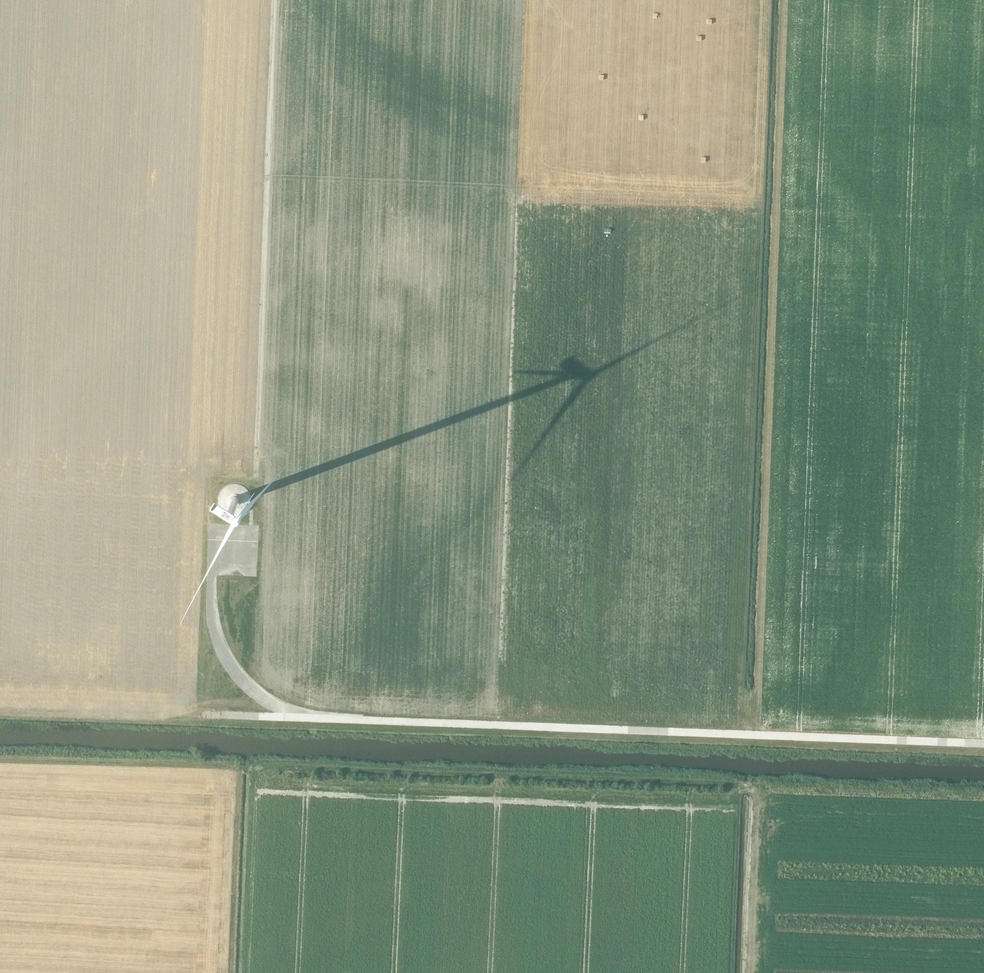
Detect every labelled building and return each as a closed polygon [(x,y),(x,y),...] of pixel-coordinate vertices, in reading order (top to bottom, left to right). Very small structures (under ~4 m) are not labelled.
[(229,499),(229,500),(229,501),(230,502),(230,503),(231,503),(231,504),(232,504),(233,505),(234,505),(235,505),(236,505),(237,505),(238,505),(238,504),(239,504),(239,503),(240,503),(240,502),(241,502),(241,501),(241,500),(241,499),(241,498),(241,497),(240,496),(240,495),(239,495),(239,494),(238,494),(237,494),(237,493),(236,493),(235,493),(234,493),(233,494),(232,494),(231,495),(230,496),(230,497),(229,497),(229,498),(229,499)]
